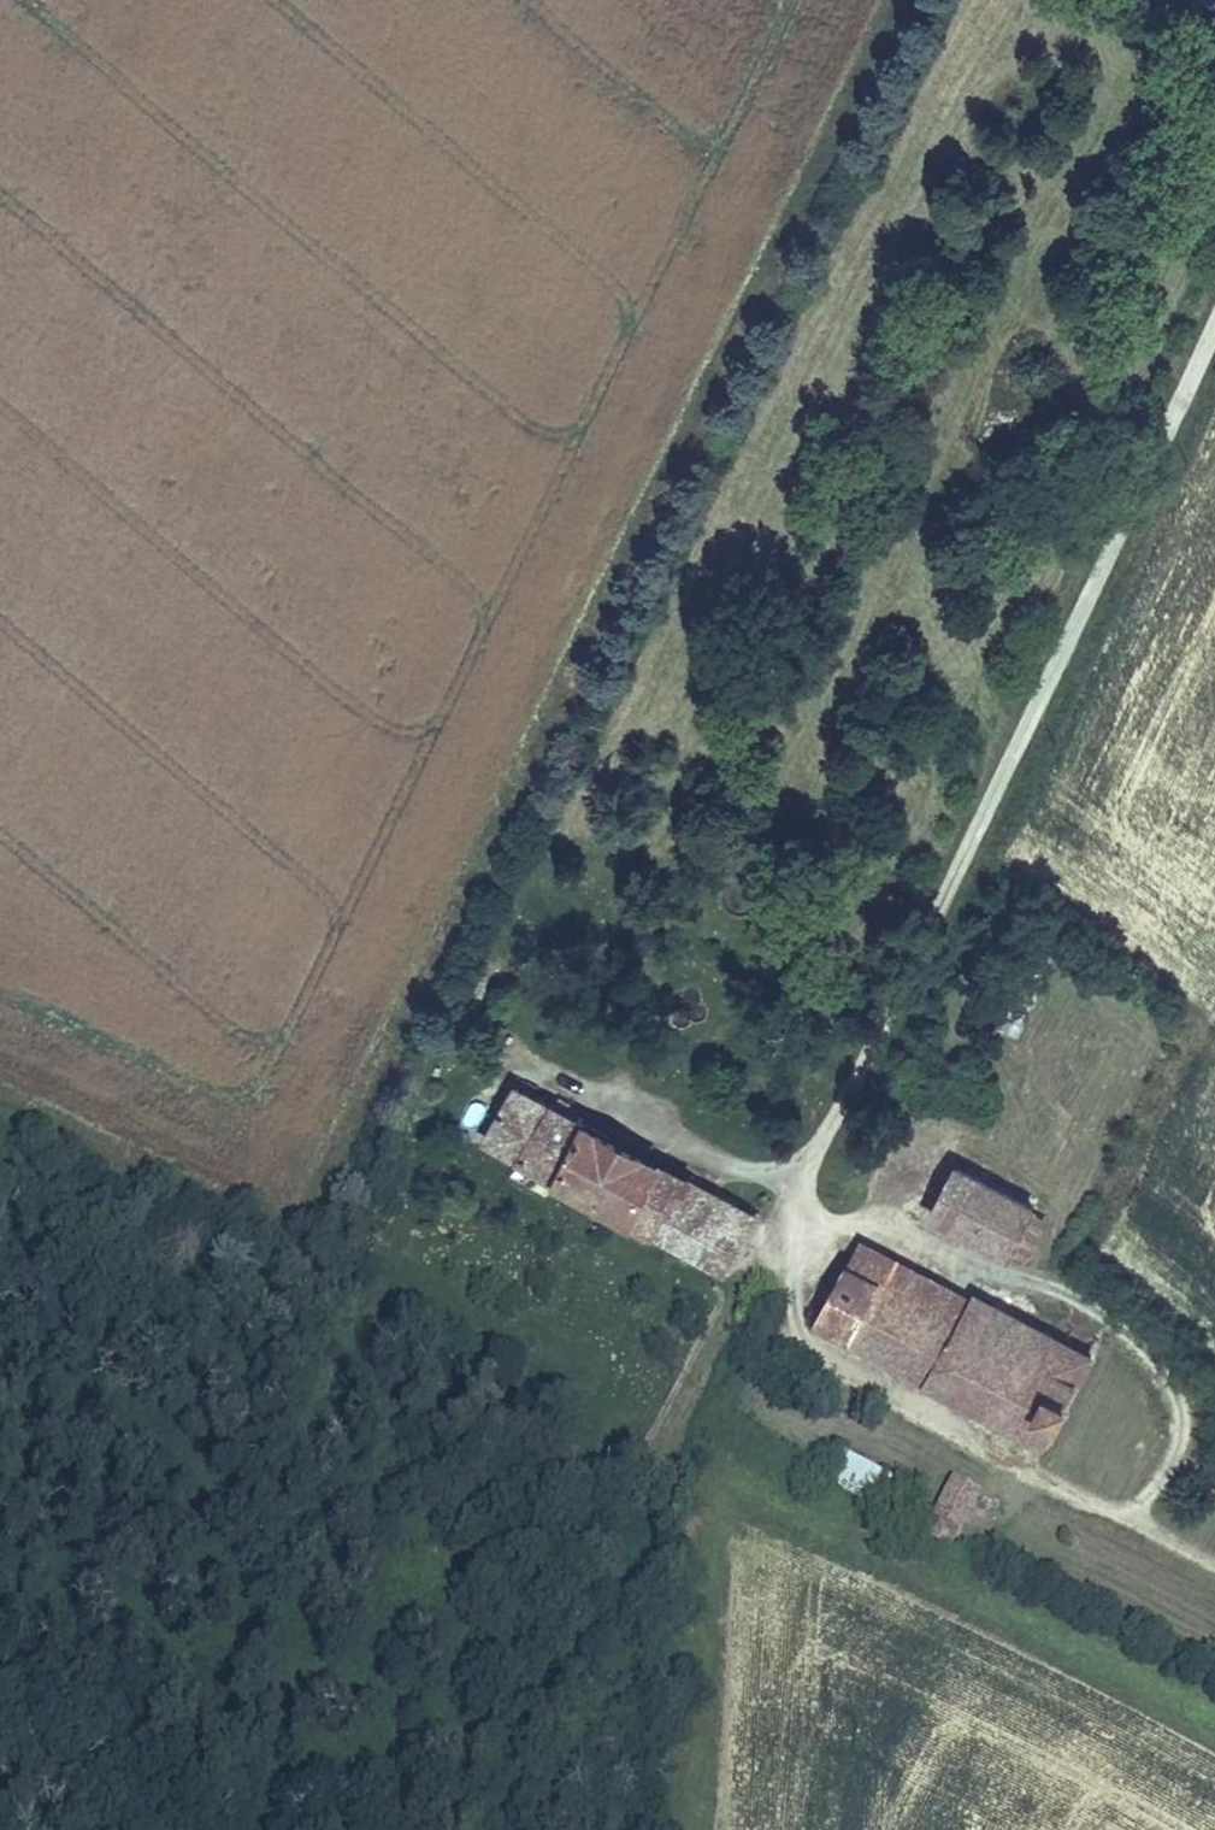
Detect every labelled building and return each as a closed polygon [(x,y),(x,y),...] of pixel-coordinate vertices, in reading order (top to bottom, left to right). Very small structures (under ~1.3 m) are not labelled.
[(731,1272),(760,1220),(521,1091),(516,1092),(487,1142),(731,1272)] [(966,1168),(943,1215),(1014,1253),(1017,1249),(1025,1254),(1047,1215),(1039,1211),(1041,1206),(966,1168)] [(873,1235),(856,1266),(943,1315),(962,1283),(873,1235)] [(1068,1342),(962,1283),(943,1315),(856,1266),(825,1326),(1048,1445),(1083,1383),(1054,1366),(1068,1342)] [(1097,1358),(1068,1342),(1054,1366),(1083,1383),(1097,1358)] [(827,1485),(882,1511),(897,1480),(842,1454),(827,1485)] [(944,1508),(966,1519),(980,1492),(959,1481),(944,1508)] [(944,1508),(928,1536),(948,1547),(966,1519),(944,1508)]
